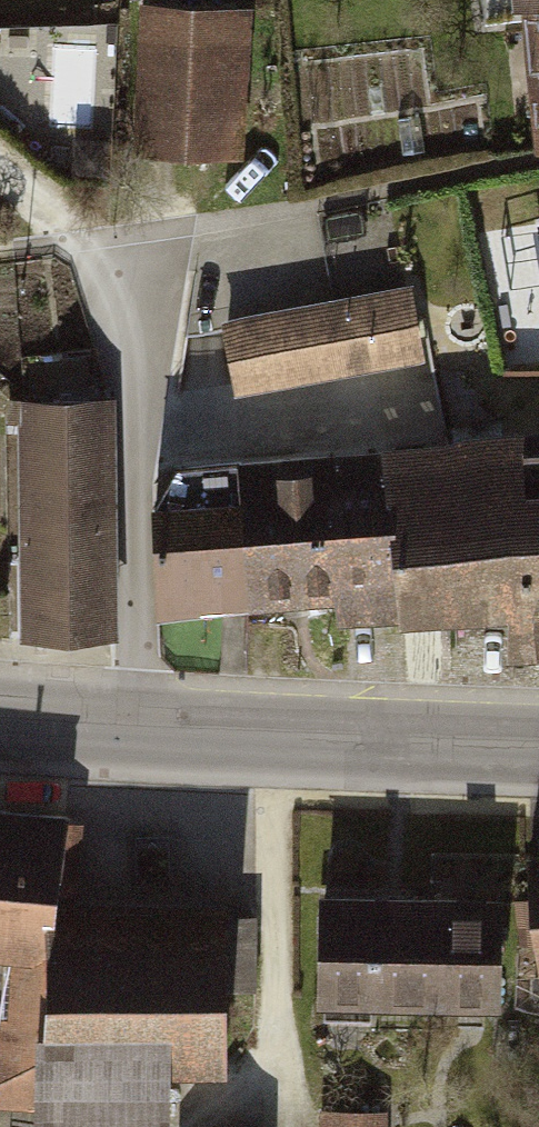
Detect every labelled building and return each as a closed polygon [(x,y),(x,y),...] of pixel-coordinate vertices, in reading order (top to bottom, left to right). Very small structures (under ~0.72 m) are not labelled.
[(494,13),(522,10),(530,155),(538,154),(538,0),(493,0),(494,13)] [(242,16),(133,11),(126,157),(234,162),(242,16)] [(56,49),(60,127),(115,124),(112,46),(56,49)] [(398,231),(407,290),(421,372),(538,353),(538,207),(398,231)] [(407,290),(215,323),(229,405),(421,372),(407,290)] [(109,399),(18,401),(23,642),(113,640),(109,399)] [(152,460),(163,616),(203,616),(324,605),(326,630),(504,618),(507,665),(538,663),(538,433),(152,460)] [(0,812),(0,1115),(34,1118),(52,911),(61,818),(0,812)] [(515,852),(527,1003),(538,1002),(538,850),(515,852)] [(493,897),(315,893),(312,1010),(489,1015),(493,897)] [(52,911),(34,1118),(33,1126),(166,1126),(166,1082),(215,1078),(218,915),(52,911)] [(326,1119),(325,1126),(387,1126),(387,1119),(326,1119)]
